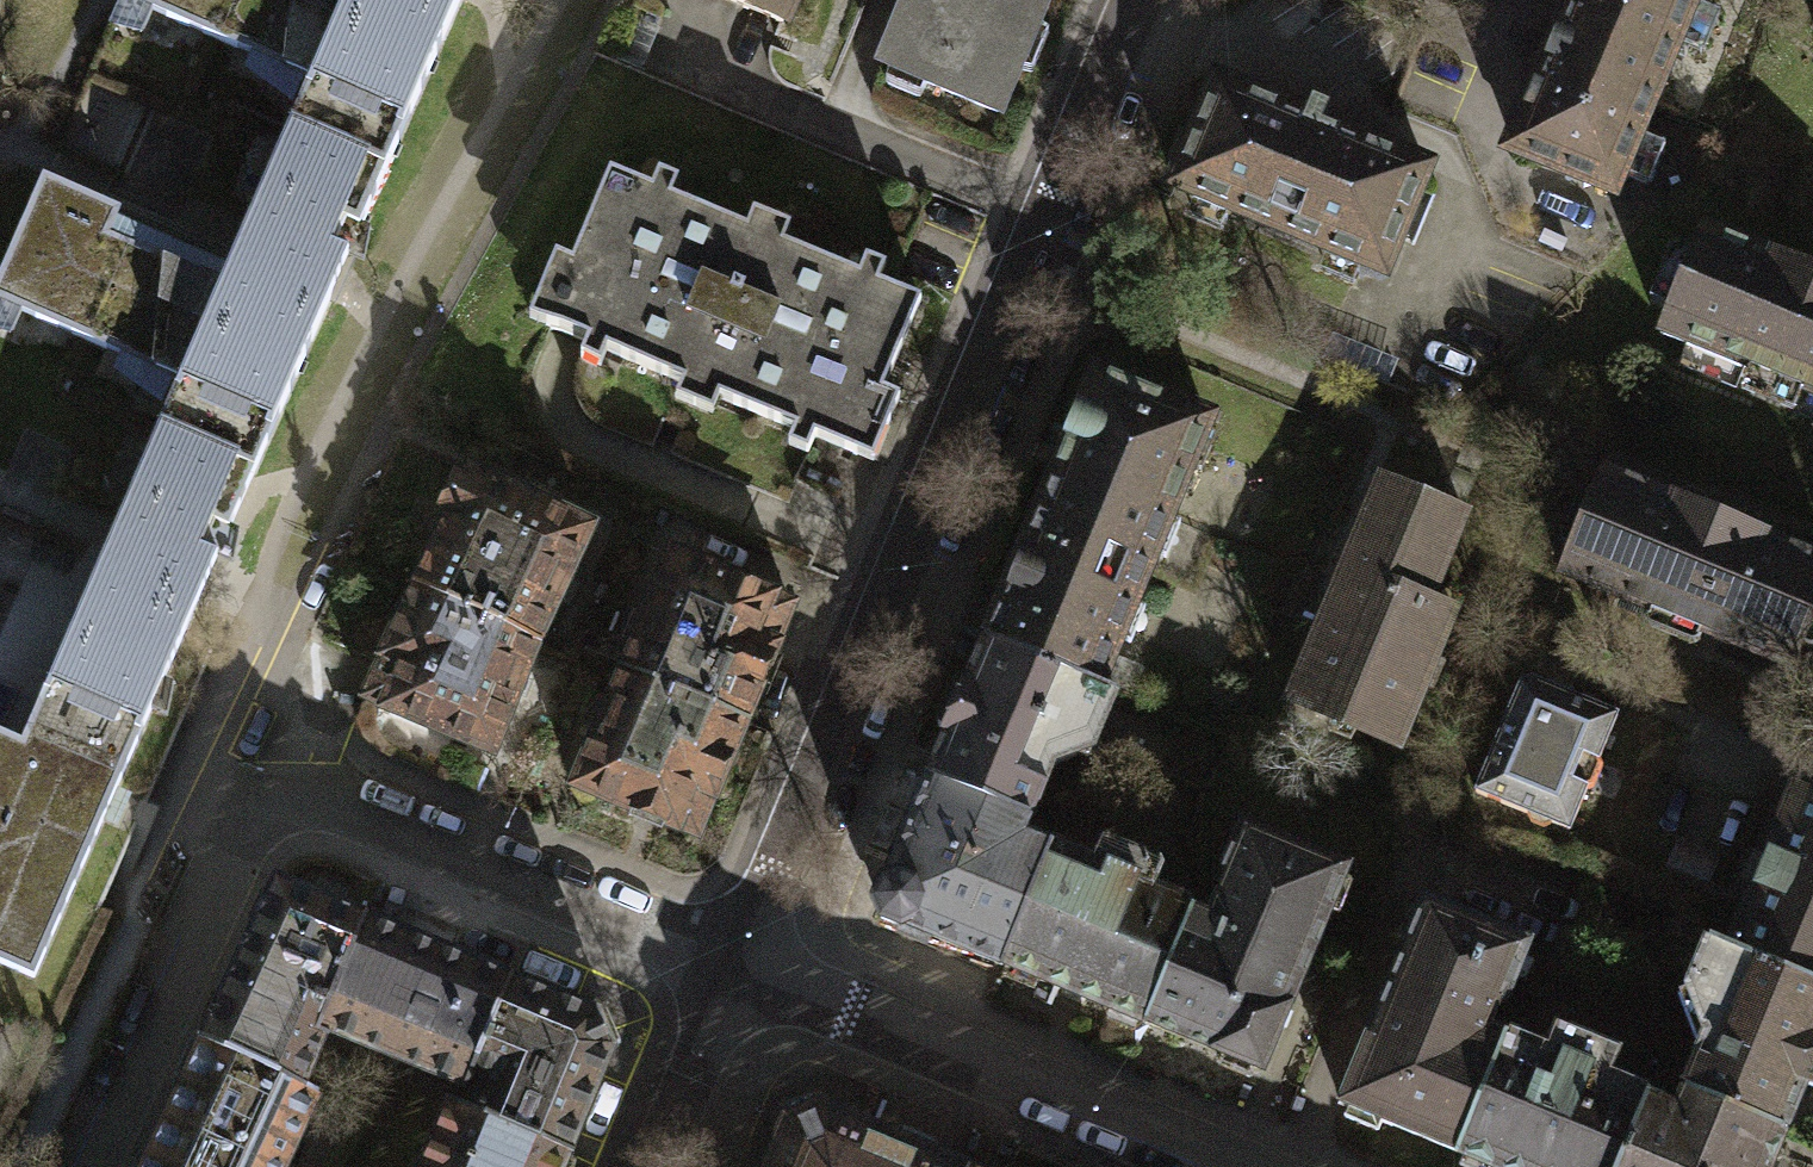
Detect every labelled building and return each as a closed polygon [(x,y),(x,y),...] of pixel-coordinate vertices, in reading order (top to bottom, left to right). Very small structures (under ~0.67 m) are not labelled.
[(313,80),(292,129),(385,169),(459,0),(129,0),(313,80)] [(788,26),(799,0),(726,0),(788,26)] [(880,64),(995,113),(1043,0),(907,0),(880,64)] [(1506,150),(1614,195),(1695,0),(1569,0),(1506,150)] [(1172,181),(1384,268),(1428,168),(1218,75),(1172,181)] [(385,169),(292,129),(230,272),(39,190),(0,278),(0,301),(183,380),(161,426),(256,467),(385,169)] [(540,321),(860,455),(925,300),(605,165),(540,321)] [(1660,332),(1812,393),(1812,271),(1703,226),(1660,332)] [(1098,372),(1055,474),(1163,518),(1205,417),(1098,372)] [(117,786),(256,467),(161,426),(22,744),(117,786)] [(1558,573),(1785,668),(1812,601),(1812,555),(1603,467),(1558,573)] [(544,640),(592,531),(459,474),(411,583),(544,640)] [(1055,474),(986,641),(1094,686),(1163,518),(1055,474)] [(1377,479),(1285,695),(1395,741),(1450,612),(1426,602),(1463,516),(1377,479)] [(751,717),(798,597),(666,546),(619,666),(751,717)] [(497,750),(544,640),(411,583),(364,693),(497,750)] [(929,777),(1029,816),(1049,765),(1077,755),(1084,734),(1093,737),(1111,692),(1094,686),(986,641),(966,687),(955,682),(934,727),(947,732),(929,777)] [(704,837),(751,717),(619,666),(572,786),(704,837)] [(1517,680),(1472,789),(1565,827),(1610,718),(1517,680)] [(117,786),(22,744),(0,733),(0,963),(34,978),(117,786)] [(1001,962),(1051,847),(1022,837),(1029,816),(929,777),(888,877),(880,879),(871,901),(877,917),(899,927),(906,923),(1001,962)] [(1729,945),(1812,979),(1812,792),(1796,785),(1729,945)] [(1192,905),(1142,1024),(1259,1073),(1345,868),(1241,825),(1216,885),(1221,887),(1210,913),(1192,905)] [(1001,962),(1142,1024),(1192,905),(1148,886),(1157,867),(1103,843),(1094,865),(1051,847),(1001,962)] [(275,878),(202,1037),(300,1081),(324,1023),(369,919),(275,878)] [(1538,946),(1421,897),(1333,1106),(1450,1154),(1502,1028),(1538,946)] [(510,980),(369,919),(324,1023),(466,1083),(510,980)] [(1681,1083),(1790,1126),(1812,1069),(1812,979),(1729,945),(1702,936),(1688,985),(1699,1036),(1681,1083)] [(595,1013),(510,980),(466,1083),(457,1105),(565,1151),(609,1048),(595,1013)] [(1450,1154),(1481,1166),(1619,1166),(1650,1091),(1605,1072),(1613,1051),(1559,1029),(1551,1048),(1502,1028),(1450,1154)] [(143,1166),(281,1166),(316,1088),(300,1081),(202,1037),(143,1166)] [(1619,1166),(1774,1166),(1790,1126),(1681,1083),(1674,1101),(1650,1091),(1619,1166)] [(457,1105),(447,1102),(420,1166),(558,1166),(565,1151),(457,1105)] [(820,1106),(787,1121),(768,1166),(963,1166),(820,1106)]
